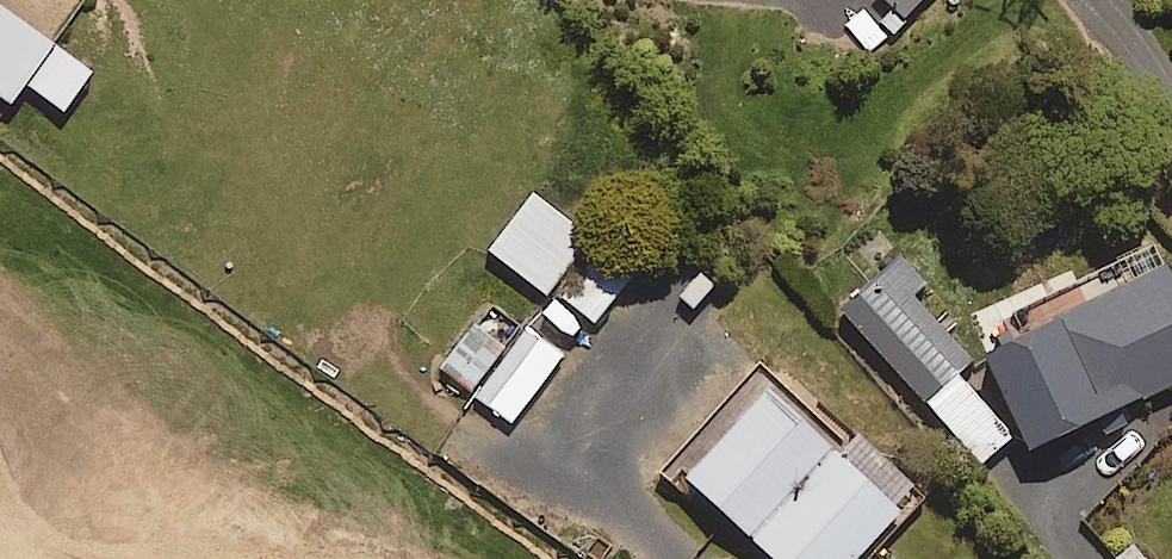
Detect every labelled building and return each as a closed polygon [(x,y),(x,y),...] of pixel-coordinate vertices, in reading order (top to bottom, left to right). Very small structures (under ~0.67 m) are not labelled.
[(1,0),(0,0),(0,90),(10,97),(24,78),(62,105),(91,64),(1,0)] [(895,32),(911,15),(906,10),(914,0),(893,0),(878,16),(895,32)] [(589,229),(531,186),(487,244),(546,288),(589,229)] [(1158,233),(1056,284),(1061,294),(978,336),(1028,437),(1138,382),(1142,390),(1171,375),(1171,260),(1158,233)] [(921,274),(898,249),(840,302),(981,455),(1012,426),(954,363),(969,350),(909,285),(921,274)] [(624,278),(591,254),(562,293),(595,317),(624,278)] [(503,340),(474,317),(438,362),(467,385),(503,340)] [(563,349),(527,322),(474,392),(510,419),(563,349)] [(912,475),(853,419),(837,436),(769,372),(682,463),(783,558),(844,558),(902,498),(896,492),(912,475)]
